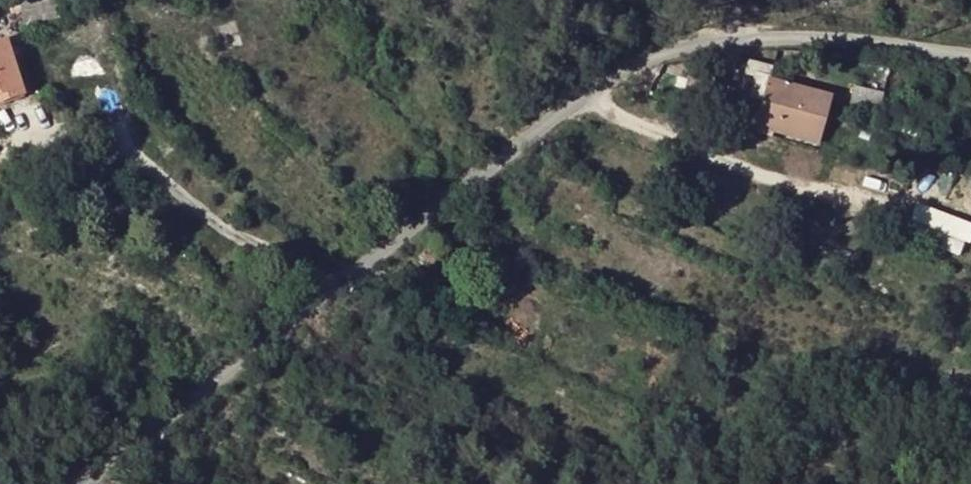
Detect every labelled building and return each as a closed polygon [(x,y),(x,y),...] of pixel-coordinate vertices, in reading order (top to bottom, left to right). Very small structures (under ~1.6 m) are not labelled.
[(59,7),(13,14),(16,32),(62,22),(59,7)] [(754,78),(749,98),(763,101),(770,103),(769,106),(824,121),(830,97),(769,81),(772,69),(750,63),(747,76),(754,78)] [(15,114),(6,71),(0,73),(0,118),(15,114)] [(851,104),(879,111),(884,95),(855,88),(851,104)] [(763,101),(756,127),(777,133),(817,144),(824,121),(769,106),(770,103),(763,101)] [(18,129),(15,114),(0,118),(0,133),(18,129)] [(876,122),(862,118),(859,130),(873,133),(876,122)] [(970,241),(970,220),(919,200),(912,218),(945,230),(939,245),(965,255),(970,241)]
